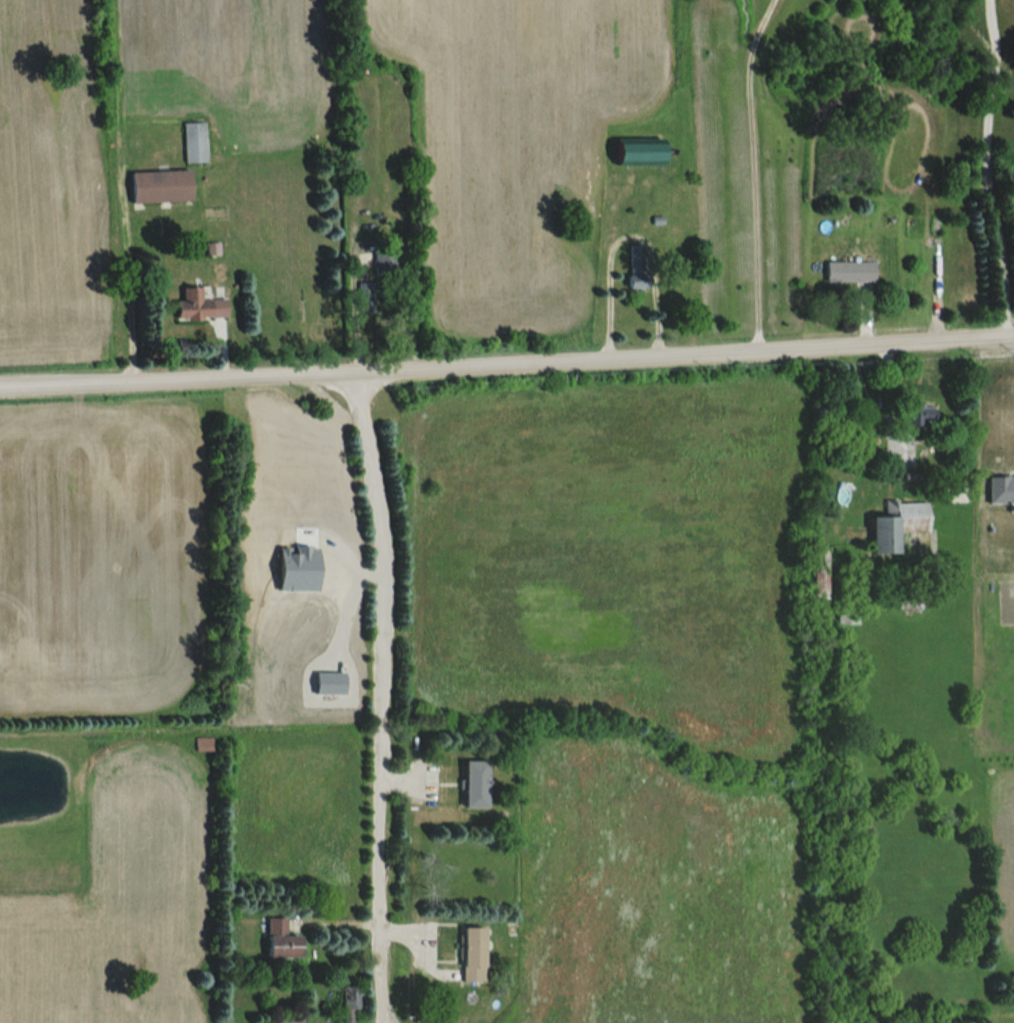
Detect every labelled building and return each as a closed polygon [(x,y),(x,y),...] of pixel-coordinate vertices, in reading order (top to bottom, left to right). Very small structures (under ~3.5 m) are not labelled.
[(205,163),(203,123),(181,123),(183,164),(205,163)] [(613,146),(613,168),(659,168),(659,146),(613,146)] [(128,173),(129,204),(189,202),(188,171),(128,173)] [(630,276),(625,276),(625,291),(641,291),(641,262),(630,262),(630,276)] [(825,283),(873,283),(873,263),(825,263),(825,283)] [(225,320),(224,300),(208,300),(208,288),(186,289),(186,302),(173,302),(173,321),(225,320)] [(931,426),(931,405),(908,405),(908,426),(931,426)] [(946,503),(964,503),(964,491),(946,491),(946,503)] [(882,556),(898,556),(898,533),(928,533),(928,501),(881,501),(882,556)] [(857,609),(837,609),(837,625),(857,625),(857,609)] [(195,751),(211,751),(211,738),(195,738),(195,751)] [(461,807),(485,807),(485,760),(461,760),(461,807)] [(298,957),(298,934),(285,934),(285,917),(264,917),(264,957),(298,957)] [(482,927),(459,927),(459,982),(482,982),(482,927)] [(340,986),(339,1022),(335,1022),(352,1022),(352,1008),(359,1008),(360,986),(340,986)]
